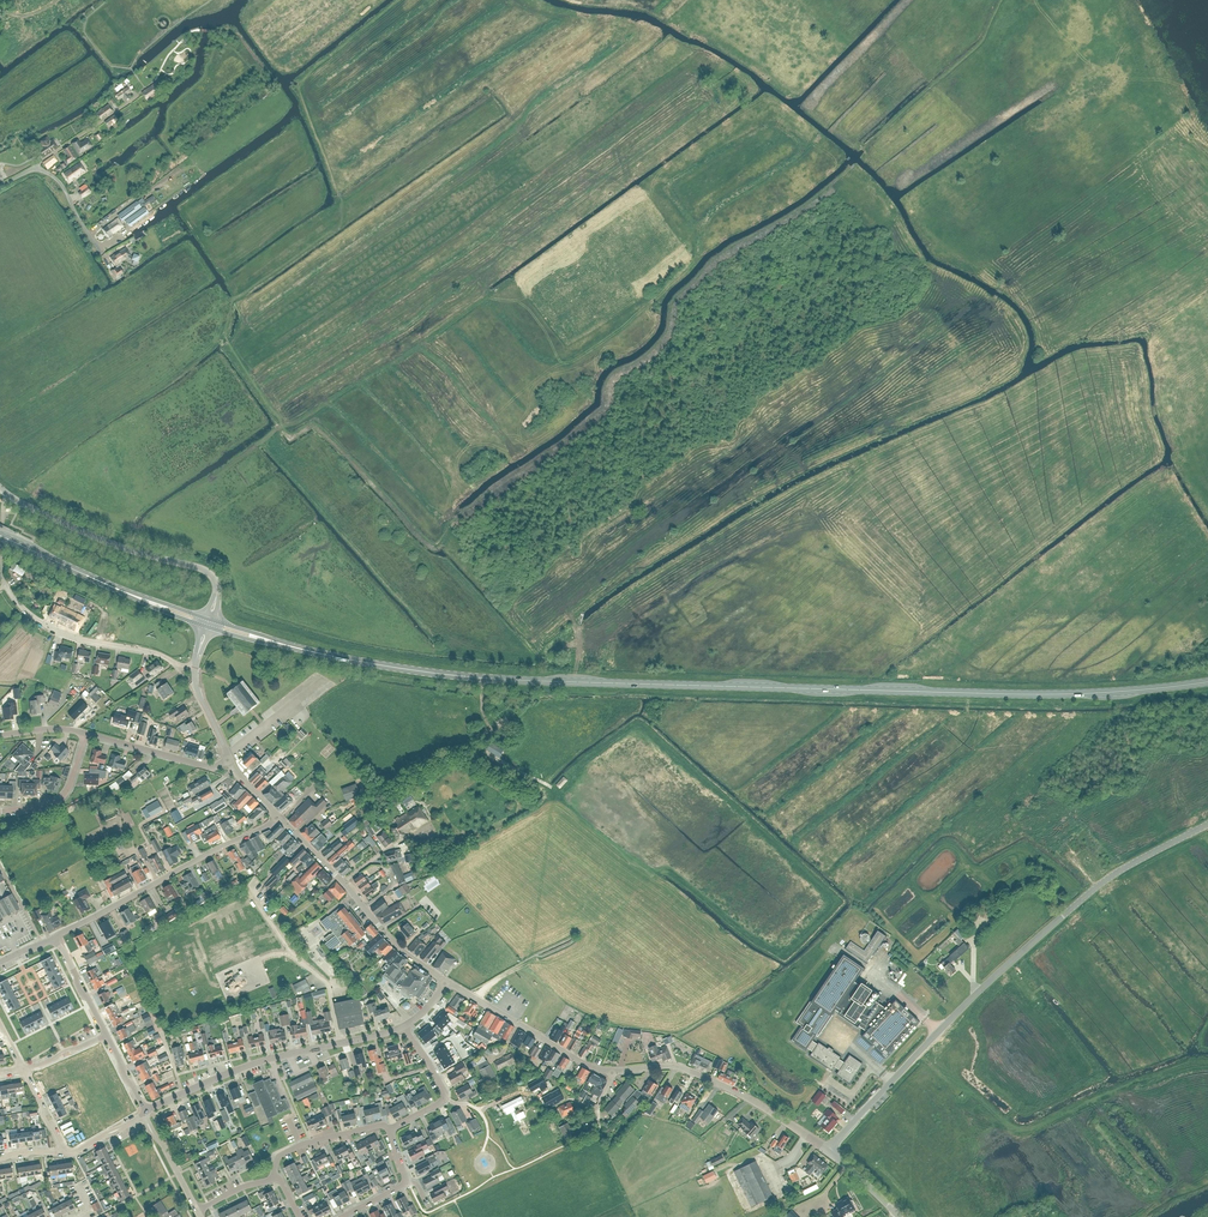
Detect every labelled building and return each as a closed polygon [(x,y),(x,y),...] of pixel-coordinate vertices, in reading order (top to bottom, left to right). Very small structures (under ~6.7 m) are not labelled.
[(157,82),(142,93),(148,100),(162,90),(157,82)] [(130,92),(127,88),(116,96),(119,100),(123,97),(126,101),(131,98),(128,94),(127,95),(126,94),(130,92)] [(101,119),(113,111),(109,105),(96,114),(101,119)] [(114,115),(104,123),(108,128),(118,120),(114,115)] [(99,132),(94,135),(98,141),(102,138),(99,132)] [(39,142),(42,147),(36,151),(42,158),(57,148),(51,140),(50,141),(47,137),(39,142)] [(78,140),(72,144),(78,154),(92,145),(87,138),(80,143),(78,140)] [(77,158),(69,145),(64,149),(68,156),(64,159),(68,164),(77,158)] [(57,161),(53,155),(43,162),(47,169),(52,165),(52,164),(57,161)] [(70,182),(85,171),(79,163),(64,174),(70,182)] [(82,198),(91,191),(88,187),(79,193),(82,198)] [(144,207),(154,199),(152,196),(141,203),(144,207)] [(137,201),(127,207),(119,214),(117,215),(122,222),(141,208),(137,201)] [(144,207),(125,221),(130,227),(149,213),(144,206),(144,207)] [(109,237),(123,226),(118,218),(103,229),(109,237)] [(131,259),(131,260),(137,262),(139,256),(134,254),(132,257),(130,256),(131,256),(126,248),(111,257),(116,265),(128,257),(131,259)] [(111,270),(116,277),(124,272),(121,268),(117,271),(115,268),(111,270)] [(77,632),(85,618),(61,606),(60,608),(54,605),(49,616),(59,621),(59,623),(77,632)] [(56,652),(54,660),(61,661),(62,657),(71,659),(73,649),(66,648),(66,647),(61,646),(60,652),(56,652)] [(80,649),(78,661),(83,662),(83,661),(90,662),(92,652),(87,651),(80,649)] [(111,655),(99,653),(97,663),(109,665),(111,655)] [(119,656),(117,668),(121,669),(121,668),(129,669),(131,659),(123,658),(123,657),(119,656)] [(152,677),(162,668),(157,662),(147,670),(150,675),(146,678),(149,681),(153,678),(152,677)] [(138,671),(130,677),(134,683),(143,676),(138,671)] [(161,681),(154,685),(158,690),(157,690),(164,699),(165,698),(174,693),(167,683),(164,685),(161,681)] [(243,716),(260,703),(243,681),(226,694),(243,716)] [(91,698),(96,703),(101,698),(98,695),(100,692),(99,690),(96,693),(91,698)] [(30,701),(32,715),(40,714),(39,704),(44,703),(43,695),(35,696),(35,701),(30,701)] [(56,706),(59,699),(51,696),(48,703),(56,706)] [(75,719),(87,706),(81,700),(69,713),(75,719)] [(8,708),(3,708),(4,720),(13,719),(12,715),(17,714),(15,702),(7,703),(8,708)] [(176,717),(179,722),(189,716),(182,707),(177,710),(175,707),(168,712),(172,719),(176,717)] [(137,712),(129,710),(128,716),(116,713),(113,723),(122,725),(122,726),(128,727),(129,720),(135,722),(137,712)] [(148,723),(147,723),(148,720),(143,718),(142,722),(138,733),(144,735),(148,723)] [(179,726),(182,731),(183,733),(189,729),(191,733),(197,729),(191,722),(186,725),(184,723),(179,726)] [(151,740),(150,743),(156,745),(159,737),(155,736),(157,730),(151,728),(148,739),(151,740)] [(307,734),(302,729),(299,732),(297,730),(295,732),(301,739),(307,734)] [(165,747),(177,751),(180,742),(168,738),(165,747)] [(499,757),(503,750),(491,743),(487,750),(499,757)] [(54,754),(60,760),(63,757),(66,759),(65,759),(66,759),(69,752),(68,752),(69,751),(62,745),(60,747),(55,744),(50,749),(55,753),(54,754)] [(197,750),(198,746),(189,744),(187,748),(187,747),(185,754),(196,757),(198,750),(197,750)] [(21,763),(14,771),(15,772),(24,771),(31,764),(28,760),(33,754),(22,745),(13,755),(21,763)] [(94,749),(91,761),(99,763),(99,762),(105,764),(107,756),(101,755),(102,751),(94,749)] [(252,772),(261,763),(262,764),(272,755),(267,751),(265,753),(266,754),(260,760),(261,761),(260,762),(257,758),(256,759),(253,755),(243,763),(247,768),(248,768),(252,772)] [(110,765),(106,764),(104,770),(107,771),(111,772),(112,767),(117,768),(118,767),(124,769),(126,762),(120,760),(121,756),(113,754),(110,765)] [(282,760),(279,763),(284,768),(287,765),(290,762),(286,758),(283,761),(282,760)] [(276,775),(269,782),(272,786),(279,793),(290,784),(292,782),(297,777),(287,765),(284,768),(281,771),(276,775)] [(276,766),(273,769),(276,772),(274,774),(276,775),(281,771),(276,766)] [(132,767),(124,773),(128,777),(135,772),(132,767)] [(150,774),(151,774),(145,767),(131,780),(133,782),(140,777),(143,780),(147,777),(149,779),(152,776),(150,774)] [(254,786),(263,777),(266,773),(260,767),(256,771),(258,772),(249,781),(254,786)] [(98,769),(95,769),(95,774),(85,773),(84,784),(92,784),(92,783),(99,783),(99,777),(105,778),(107,771),(104,770),(103,770),(99,769),(98,769)] [(42,777),(41,784),(48,785),(47,788),(56,791),(60,779),(51,776),(50,778),(42,777)] [(266,781),(268,778),(266,776),(255,787),(259,791),(268,783),(266,781)] [(120,786),(125,782),(122,777),(116,781),(120,786)] [(205,777),(189,786),(187,787),(190,791),(192,791),(194,794),(210,785),(205,777)] [(557,785),(560,788),(567,780),(564,777),(557,785)] [(27,794),(29,794),(29,783),(29,780),(25,779),(19,779),(18,787),(22,787),(22,794),(23,794),(23,795),(27,796),(27,794)] [(33,783),(29,783),(29,794),(31,794),(30,796),(34,796),(34,795),(36,795),(36,788),(40,788),(40,780),(33,780),(33,783)] [(5,785),(5,786),(5,798),(12,798),(12,790),(16,791),(16,781),(9,781),(9,785),(5,785)] [(237,800),(245,791),(237,784),(229,794),(237,800)] [(346,801),(350,800),(358,797),(359,797),(360,796),(356,784),(342,789),(346,801)] [(263,795),(268,800),(276,792),(271,787),(263,795)] [(211,790),(200,796),(192,800),(194,804),(199,801),(200,803),(203,801),(214,795),(211,790)] [(192,799),(189,793),(187,792),(182,795),(183,796),(185,798),(181,800),(182,800),(178,803),(179,805),(183,803),(184,804),(192,799)] [(230,798),(225,792),(222,796),(224,798),(223,799),(225,803),(230,798)] [(235,801),(232,804),(230,805),(233,808),(235,806),(240,811),(252,797),(247,792),(237,802),(235,801)] [(273,805),(281,797),(276,792),(268,800),(273,805)] [(281,813),(293,802),(286,794),(274,806),(281,813)] [(400,802),(405,808),(408,805),(407,803),(413,799),(411,796),(400,802)] [(355,807),(362,801),(359,797),(358,797),(349,800),(355,807)] [(306,824),(326,804),(327,803),(322,798),(314,806),(311,803),(312,802),(308,798),(294,812),(296,813),(288,821),(296,829),(304,821),(306,824)] [(215,813),(227,806),(222,799),(210,806),(215,813)] [(253,799),(247,805),(247,804),(244,807),(247,811),(250,814),(259,804),(253,799)] [(158,800),(146,807),(151,816),(156,814),(155,813),(162,809),(158,800)] [(419,804),(408,811),(417,827),(429,819),(419,804)] [(260,805),(257,809),(253,812),(255,814),(249,819),(254,824),(267,812),(260,805)] [(182,819),(177,810),(171,813),(176,822),(182,819)] [(398,824),(392,828),(399,839),(417,827),(408,811),(395,820),(398,824)] [(210,817),(213,823),(223,819),(220,812),(210,817)] [(233,818),(228,820),(225,822),(225,823),(224,823),(223,820),(219,823),(226,835),(234,831),(230,824),(235,821),(233,818)] [(355,818),(343,827),(348,832),(359,823),(355,818)] [(326,830),(333,824),(328,819),(321,824),(326,830)] [(200,829),(202,828),(200,824),(185,831),(190,840),(202,833),(200,829)] [(270,830),(263,833),(271,842),(285,829),(280,824),(272,832),(270,830)] [(307,829),(306,828),(300,833),(310,843),(321,833),(315,828),(312,825),(307,829)] [(374,834),(368,825),(365,828),(371,836),(374,834)] [(173,833),(169,826),(163,829),(167,836),(173,833)] [(213,827),(209,829),(215,841),(216,842),(221,839),(218,833),(219,833),(217,829),(215,830),(213,827)] [(205,833),(201,835),(205,842),(208,840),(211,845),(216,842),(215,841),(209,829),(205,832),(205,833)] [(291,836),(286,831),(277,840),(282,845),(291,836)] [(385,848),(392,842),(383,831),(376,836),(385,848)] [(322,845),(328,840),(322,834),(311,844),(318,851),(324,846),(322,845)] [(250,839),(258,853),(265,848),(258,835),(250,839)] [(363,839),(364,841),(366,843),(368,841),(372,847),(376,844),(369,835),(363,839)] [(282,846),(287,851),(284,853),(287,857),(290,854),(300,845),(292,837),(282,846)] [(434,847),(442,843),(438,837),(430,842),(434,847)] [(151,841),(157,853),(162,851),(155,839),(151,841)] [(247,854),(251,851),(254,857),(258,855),(256,849),(255,850),(250,840),(242,844),(242,845),(240,846),(242,850),(244,849),(247,854)] [(350,840),(336,852),(327,860),(332,865),(340,858),(339,857),(349,849),(350,850),(355,845),(350,840)] [(322,854),(327,860),(336,852),(335,851),(342,845),(339,841),(322,854)] [(163,851),(171,866),(179,861),(176,857),(182,853),(177,846),(172,849),(171,847),(163,851)] [(144,847),(138,850),(143,859),(148,856),(144,847)] [(236,858),(238,863),(237,864),(241,870),(245,868),(241,861),(242,861),(235,848),(228,852),(233,860),(236,858)] [(294,866),(295,864),(307,852),(303,848),(290,861),(286,856),(277,865),(270,871),(275,876),(282,869),(290,862),(294,866)] [(386,861),(402,858),(400,849),(390,852),(385,854),(386,861)] [(1083,849),(1075,854),(1084,867),(1092,861),(1083,849)] [(1071,850),(1064,853),(1068,861),(1075,857),(1071,850)] [(315,860),(308,853),(301,860),(303,863),(297,869),(299,871),(301,869),(302,870),(303,870),(303,869),(304,869),(307,866),(307,867),(315,860)] [(164,869),(157,854),(149,858),(156,873),(164,869)] [(341,859),(333,866),(338,872),(348,862),(346,860),(344,862),(341,859)] [(213,876),(216,875),(218,879),(223,876),(222,874),(219,869),(214,860),(207,864),(213,876)] [(317,862),(303,874),(301,872),(299,875),(290,884),(299,894),(309,884),(316,877),(315,876),(323,868),(317,862)] [(351,870),(348,866),(350,864),(348,862),(338,872),(343,877),(351,870)] [(146,879),(140,869),(138,864),(133,867),(135,871),(132,873),(138,883),(146,879)] [(317,875),(326,885),(333,879),(323,869),(317,875)] [(107,890),(112,897),(114,896),(133,886),(132,884),(135,883),(133,879),(130,874),(128,875),(125,870),(104,881),(109,889),(107,890)] [(183,877),(185,880),(181,883),(183,888),(188,885),(191,890),(199,886),(192,872),(183,877)] [(206,882),(210,879),(206,872),(202,874),(206,882)] [(294,872),(286,879),(290,883),(297,875),(294,872)] [(406,882),(412,880),(409,873),(403,875),(406,882)] [(0,875),(0,918),(19,907),(0,874),(0,875)] [(362,874),(354,881),(358,887),(369,879),(367,876),(365,878),(362,874)] [(275,876),(265,886),(268,890),(279,880),(275,876)] [(396,879),(398,883),(400,886),(406,883),(404,879),(403,876),(396,879)] [(368,883),(371,881),(369,879),(358,887),(362,892),(371,886),(368,883)] [(347,892),(337,882),(323,895),(330,901),(335,896),(339,900),(347,892)] [(376,882),(371,886),(362,892),(366,898),(375,892),(374,890),(378,887),(378,885),(376,882)] [(410,891),(405,883),(398,888),(404,897),(409,894),(411,892),(410,891)] [(176,893),(175,893),(170,884),(163,888),(165,891),(162,892),(166,898),(173,894),(175,898),(178,896),(176,893)] [(414,889),(413,888),(410,891),(411,892),(409,894),(411,897),(421,890),(418,886),(414,889)] [(81,913),(89,909),(84,899),(90,896),(86,889),(77,893),(79,897),(73,901),(76,906),(77,906),(81,913)] [(211,898),(208,891),(198,896),(200,899),(195,901),(198,906),(211,898)] [(61,897),(64,902),(70,898),(68,894),(61,897)] [(147,913),(148,913),(150,916),(157,912),(155,909),(156,908),(149,896),(140,902),(147,913)] [(378,905),(371,910),(375,915),(382,910),(383,912),(389,907),(383,900),(377,904),(378,905)] [(392,921),(406,914),(400,903),(376,916),(382,925),(391,920),(392,921)] [(38,909),(33,912),(37,920),(42,917),(39,912),(45,908),(44,906),(42,907),(38,909)] [(289,913),(283,906),(279,909),(285,916),(289,913)] [(340,946),(346,941),(350,946),(365,934),(360,927),(362,926),(351,912),(349,913),(344,908),(343,909),(341,907),(328,917),(328,916),(321,921),(328,930),(330,928),(333,932),(330,934),(324,938),(327,941),(324,944),(330,951),(339,944),(340,946)] [(120,913),(127,926),(136,921),(132,913),(131,913),(128,909),(120,913)] [(166,915),(169,921),(177,916),(174,910),(166,915)] [(41,915),(49,930),(57,926),(56,925),(61,923),(58,916),(53,918),(49,911),(41,915)] [(168,921),(165,916),(159,919),(163,925),(168,921)] [(115,935),(108,920),(99,925),(107,939),(115,935)] [(407,938),(415,932),(405,921),(400,925),(402,929),(401,930),(407,938)] [(379,933),(371,924),(365,929),(368,933),(368,934),(366,936),(370,940),(379,933)] [(295,930),(306,949),(309,948),(298,929),(295,930)] [(958,937),(960,939),(964,936),(958,929),(952,935),(956,939),(958,937)] [(120,933),(125,942),(127,945),(133,941),(131,939),(126,930),(120,933)] [(425,937),(429,933),(427,930),(417,938),(417,939),(407,949),(417,957),(426,946),(420,941),(425,937)] [(877,930),(867,945),(864,950),(850,941),(845,948),(867,963),(876,950),(885,935),(877,930)] [(863,943),(865,943),(867,942),(868,941),(869,939),(870,938),(869,936),(867,934),(865,933),(863,933),(861,935),(859,937),(860,939),(861,942),(863,943)] [(83,934),(75,938),(80,947),(85,944),(86,946),(85,946),(88,952),(92,950),(91,947),(95,945),(93,940),(88,942),(87,939),(86,940),(83,934)] [(372,941),(364,948),(370,955),(378,948),(386,940),(380,934),(372,941)] [(420,958),(426,963),(435,952),(437,954),(442,948),(445,943),(442,940),(437,936),(433,941),(434,941),(420,958)] [(941,963),(938,966),(941,970),(944,967),(951,975),(956,970),(950,964),(968,947),(970,946),(968,944),(967,945),(964,942),(964,943),(960,939),(958,937),(956,939),(954,941),(960,946),(949,955),(950,956),(942,963),(941,963)] [(393,948),(387,941),(375,951),(379,955),(382,952),(385,955),(393,948)] [(110,952),(115,950),(112,943),(107,946),(110,952)] [(383,959),(387,963),(382,968),(385,971),(390,966),(389,964),(399,954),(393,948),(383,959)] [(89,964),(98,959),(96,954),(95,952),(86,957),(89,964)] [(442,973),(445,970),(447,971),(454,960),(443,952),(433,967),(442,973)] [(834,1066),(838,1069),(839,1070),(836,1074),(841,1078),(849,1084),(860,1067),(862,1063),(860,1062),(861,1062),(849,1053),(843,1062),(839,1059),(841,1056),(832,1050),(833,1050),(828,1047),(827,1047),(818,1041),(816,1043),(812,1041),(816,1036),(817,1036),(832,1015),(830,1014),(831,1012),(833,1013),(835,1010),(865,1030),(860,1035),(885,1058),(888,1055),(920,1021),(895,997),(885,1008),(876,1001),(881,994),(860,980),(858,984),(855,982),(860,974),(864,968),(842,953),(811,998),(813,999),(812,1001),(810,1000),(795,1021),(800,1025),(792,1037),(790,1040),(794,1042),(806,1050),(807,1048),(811,1051),(809,1055),(831,1070),(834,1066)] [(393,986),(393,987),(409,967),(410,965),(407,962),(408,961),(400,954),(382,976),(393,986)] [(54,963),(50,956),(40,962),(44,969),(54,963)] [(47,975),(58,970),(54,963),(44,969),(47,975)] [(409,967),(393,987),(393,989),(396,989),(408,999),(410,999),(412,995),(414,996),(419,989),(423,991),(426,987),(422,985),(427,978),(430,981),(432,978),(429,976),(430,975),(415,965),(413,967),(410,965),(409,967)] [(87,972),(91,981),(97,977),(95,973),(98,972),(96,967),(87,972)] [(889,976),(896,982),(903,972),(895,967),(893,970),(888,967),(886,970),(891,973),(889,976)] [(61,977),(58,970),(47,975),(51,982),(61,977)] [(351,981),(356,978),(353,974),(352,972),(347,975),(351,981)] [(65,984),(61,977),(51,982),(54,989),(65,984)] [(103,979),(99,981),(97,977),(91,981),(96,989),(102,986),(102,985),(105,983),(103,979)] [(116,977),(106,982),(108,986),(118,981),(116,977)] [(6,979),(0,982),(0,991),(10,986),(6,979)] [(309,986),(306,979),(293,986),(297,993),(309,986)] [(367,993),(361,984),(357,987),(363,996),(367,993)] [(10,986),(0,991),(0,992),(3,998),(13,993),(10,986)] [(277,997),(273,987),(269,989),(272,999),(277,997)] [(315,996),(328,996),(327,988),(314,988),(315,996)] [(109,1000),(108,997),(111,995),(109,991),(106,993),(105,991),(99,995),(103,1003),(109,1000)] [(376,995),(381,1001),(384,998),(380,992),(376,995)] [(17,999),(13,993),(3,998),(6,1005),(17,999)] [(450,1004),(458,1010),(466,999),(457,993),(450,1004)] [(70,1003),(68,997),(61,1001),(66,1011),(73,1007),(70,1003)] [(365,1024),(360,998),(334,1003),(339,1029),(365,1024)] [(20,1006),(17,999),(6,1005),(10,1012),(20,1006)] [(66,1011),(61,1001),(54,1004),(59,1015),(66,1011)] [(471,1001),(468,1006),(467,1005),(463,1011),(471,1016),(474,1018),(477,1013),(474,1011),(478,1005),(471,1001)] [(301,1025),(298,1025),(300,1037),(308,1036),(306,1027),(305,1024),(307,1023),(305,1012),(303,1002),(299,1003),(300,1010),(302,1018),(300,1018),(301,1021),(300,1021),(301,1025)] [(370,1013),(374,1012),(377,1021),(384,1018),(381,1009),(378,1010),(375,1002),(367,1005),(370,1013)] [(59,1015),(54,1004),(47,1008),(50,1013),(52,1018),(59,1015)] [(116,1005),(113,1007),(112,1005),(106,1009),(110,1017),(117,1014),(115,1011),(118,1009),(116,1005)] [(384,1006),(385,1008),(381,1009),(384,1018),(391,1016),(387,1005),(384,1006)] [(453,1014),(456,1010),(449,1005),(446,1009),(453,1014)] [(45,1022),(43,1018),(40,1011),(33,1015),(38,1025),(45,1022)] [(313,1034),(321,1033),(318,1020),(312,1021),(311,1011),(305,1012),(307,1023),(308,1024),(311,1023),(312,1026),(313,1034)] [(329,1023),(328,1023),(328,1020),(331,1020),(330,1011),(323,1012),(325,1018),(318,1020),(321,1033),(331,1031),(329,1023)] [(442,1011),(437,1016),(446,1025),(450,1020),(454,1024),(456,1022),(459,1019),(449,1012),(446,1015),(442,1011)] [(480,1023),(473,1036),(487,1045),(494,1032),(497,1033),(495,1036),(496,1038),(497,1039),(500,1034),(500,1033),(501,1031),(504,1032),(509,1023),(507,1022),(488,1011),(480,1023)] [(148,1013),(141,1016),(145,1023),(151,1020),(148,1013)] [(122,1016),(119,1018),(117,1014),(110,1017),(115,1026),(121,1023),(121,1022),(124,1020),(122,1016)] [(38,1025),(33,1015),(26,1018),(31,1029),(38,1025)] [(437,1016),(433,1021),(437,1025),(434,1027),(441,1034),(444,1031),(442,1029),(446,1025),(437,1016)] [(31,1029),(26,1018),(19,1022),(22,1028),(24,1032),(31,1029)] [(122,1039),(128,1036),(128,1037),(132,1036),(130,1033),(137,1030),(132,1020),(125,1024),(127,1027),(124,1029),(124,1028),(117,1031),(122,1039)] [(575,1023),(570,1020),(566,1027),(570,1030),(575,1023)] [(500,1034),(497,1039),(499,1040),(500,1040),(502,1037),(507,1040),(514,1027),(509,1023),(504,1032),(501,1031),(500,1033),(500,1034)] [(551,1038),(557,1042),(568,1025),(565,1023),(561,1030),(557,1027),(551,1038)] [(292,1030),(291,1030),(293,1039),(300,1037),(298,1025),(291,1026),(292,1030)] [(428,1025),(423,1029),(431,1039),(436,1035),(437,1037),(441,1034),(434,1027),(432,1030),(428,1025)] [(190,1027),(191,1032),(191,1034),(200,1032),(198,1026),(190,1027)] [(582,1035),(581,1034),(584,1029),(579,1026),(576,1031),(577,1032),(567,1048),(575,1052),(582,1040),(579,1038),(582,1035)] [(150,1035),(155,1033),(153,1027),(147,1030),(150,1035)] [(281,1028),(277,1029),(278,1033),(279,1041),(287,1040),(285,1031),(284,1032),(283,1029),(281,1029),(281,1028)] [(271,1034),(270,1035),(271,1043),(279,1041),(278,1033),(277,1029),(273,1030),(273,1031),(270,1032),(271,1034)] [(423,1029),(418,1034),(425,1043),(431,1039),(423,1029)] [(527,1034),(519,1029),(511,1042),(519,1047),(527,1034)] [(629,1030),(627,1038),(629,1038),(632,1039),(632,1037),(632,1036),(640,1037),(641,1032),(641,1031),(629,1030)] [(567,1047),(572,1038),(569,1036),(572,1033),(568,1031),(561,1044),(567,1047)] [(259,1034),(260,1037),(257,1038),(259,1046),(266,1044),(264,1036),(263,1033),(259,1034)] [(249,1036),(249,1039),(251,1048),(259,1046),(257,1038),(253,1038),(253,1035),(249,1036)] [(536,1040),(529,1036),(524,1044),(523,1043),(520,1048),(524,1050),(527,1045),(531,1048),(536,1040)] [(666,1044),(669,1043),(673,1042),(671,1036),(667,1037),(666,1037),(663,1039),(666,1044)] [(238,1039),(238,1042),(236,1042),(238,1051),(245,1049),(243,1041),(242,1041),(242,1038),(238,1039)] [(210,1046),(207,1046),(210,1057),(211,1057),(212,1059),(215,1058),(215,1056),(217,1056),(213,1039),(213,1040),(213,1039),(209,1040),(210,1046)] [(217,1039),(213,1039),(217,1056),(224,1054),(222,1045),(215,1047),(214,1044),(218,1043),(217,1040),(217,1039)] [(131,1041),(124,1044),(129,1053),(135,1050),(133,1046),(136,1044),(133,1040),(131,1041)] [(588,1055),(590,1051),(593,1052),(597,1044),(590,1040),(588,1045),(586,1044),(582,1050),(579,1056),(585,1059),(587,1054),(588,1055)] [(197,1041),(193,1042),(195,1049),(196,1052),(198,1061),(205,1059),(203,1050),(199,1051),(197,1041)] [(189,1043),(190,1047),(192,1053),(189,1054),(191,1062),(198,1061),(196,1052),(195,1049),(193,1042),(189,1043)] [(230,1053),(238,1051),(236,1042),(228,1044),(230,1053)] [(482,1043),(477,1047),(481,1052),(486,1048),(482,1043)] [(398,1058),(402,1057),(401,1052),(400,1052),(398,1044),(388,1047),(390,1052),(385,1054),(386,1059),(398,1056),(398,1058)] [(658,1049),(656,1044),(648,1048),(651,1053),(649,1054),(652,1061),(662,1057),(659,1050),(658,1049)] [(184,1065),(185,1064),(183,1058),(184,1058),(182,1050),(181,1045),(172,1048),(173,1052),(176,1062),(177,1062),(178,1066),(180,1066),(181,1067),(183,1066),(184,1065)] [(436,1051),(434,1052),(435,1053),(438,1057),(448,1051),(445,1045),(436,1051)] [(534,1046),(529,1054),(532,1056),(531,1058),(535,1060),(536,1058),(537,1056),(538,1056),(541,1050),(537,1048),(534,1046)] [(551,1049),(546,1046),(539,1057),(544,1061),(551,1049)] [(666,1046),(658,1049),(659,1050),(662,1057),(663,1060),(671,1057),(666,1046)] [(135,1050),(129,1053),(133,1062),(139,1058),(145,1055),(141,1047),(135,1050)] [(157,1053),(155,1049),(147,1053),(149,1057),(157,1053)] [(371,1060),(375,1059),(378,1073),(386,1071),(384,1063),(382,1064),(381,1058),(378,1058),(376,1049),(369,1051),(371,1060)] [(545,1061),(554,1066),(560,1055),(552,1050),(545,1061)] [(94,1051),(89,1053),(93,1061),(97,1058),(94,1051)] [(448,1051),(438,1057),(441,1063),(451,1057),(448,1051)] [(367,1066),(365,1062),(366,1062),(363,1052),(355,1055),(357,1064),(362,1063),(363,1067),(367,1066)] [(89,1053),(84,1055),(88,1063),(93,1061),(89,1053)] [(515,1061),(512,1053),(494,1062),(498,1070),(515,1061)] [(707,1074),(711,1065),(712,1063),(695,1054),(693,1057),(691,1061),(693,1062),(691,1064),(696,1067),(696,1068),(707,1074)] [(84,1055),(79,1058),(83,1065),(88,1063),(84,1055)] [(563,1056),(555,1070),(552,1074),(557,1077),(561,1071),(560,1071),(562,1067),(565,1069),(570,1060),(563,1056)] [(451,1057),(441,1063),(444,1069),(455,1062),(451,1057)] [(79,1058),(74,1060),(78,1068),(83,1065),(79,1058)] [(349,1076),(353,1075),(353,1077),(356,1076),(354,1070),(351,1070),(351,1071),(350,1067),(347,1058),(340,1060),(343,1070),(347,1068),(348,1072),(349,1076)] [(719,1059),(714,1067),(719,1069),(723,1061),(719,1059)] [(487,1060),(478,1065),(486,1081),(495,1076),(487,1060)] [(143,1063),(136,1067),(139,1074),(147,1070),(149,1069),(150,1068),(146,1061),(143,1063)] [(328,1067),(333,1077),(333,1078),(339,1074),(334,1063),(328,1067)] [(62,1064),(57,1066),(61,1075),(66,1072),(62,1064)] [(453,1084),(464,1078),(462,1073),(467,1070),(463,1064),(455,1068),(456,1071),(448,1076),(453,1084)] [(57,1066),(51,1069),(55,1078),(61,1075),(57,1066)] [(322,1084),(324,1082),(327,1081),(325,1077),(329,1075),(325,1066),(318,1069),(320,1074),(318,1075),(322,1084)] [(108,1067),(99,1071),(102,1077),(111,1072),(108,1067)] [(591,1071),(582,1067),(576,1077),(577,1077),(574,1081),(575,1082),(573,1085),(576,1087),(578,1084),(579,1084),(581,1081),(584,1083),(585,1080),(591,1071)] [(547,1068),(544,1074),(545,1075),(544,1076),(549,1080),(553,1072),(547,1068)] [(51,1069),(45,1072),(49,1080),(55,1078),(51,1069)] [(147,1070),(139,1074),(143,1081),(152,1076),(149,1069),(147,1070)] [(717,1078),(733,1086),(736,1079),(733,1078),(735,1073),(728,1070),(726,1074),(720,1072),(717,1078)] [(45,1072),(39,1074),(43,1083),(49,1080),(45,1072)] [(111,1072),(102,1077),(105,1082),(114,1078),(111,1072)] [(294,1089),(295,1092),(294,1092),(297,1099),(318,1090),(315,1083),(314,1083),(313,1081),(313,1080),(310,1073),(289,1083),(293,1090),(294,1089)] [(590,1082),(592,1084),(597,1076),(592,1073),(583,1089),(587,1090),(589,1086),(588,1085),(590,1082)] [(590,1092),(594,1094),(599,1086),(598,1085),(602,1078),(597,1076),(592,1084),(594,1085),(590,1092)] [(539,1087),(541,1090),(547,1086),(542,1077),(528,1085),(531,1091),(533,1091),(539,1087)] [(114,1078),(105,1082),(108,1088),(117,1084),(114,1078)] [(290,1108),(285,1098),(282,1099),(274,1081),(272,1082),(270,1078),(264,1081),(263,1080),(253,1084),(256,1091),(248,1094),(250,1098),(255,1107),(260,1105),(257,1098),(259,1097),(268,1118),(290,1108)] [(607,1081),(602,1078),(598,1085),(599,1086),(594,1094),(594,1095),(594,1094),(600,1097),(603,1090),(602,1090),(607,1081)] [(624,1105),(627,1107),(625,1109),(625,1112),(623,1114),(626,1117),(639,1103),(640,1103),(645,1095),(650,1098),(658,1085),(650,1080),(642,1092),(639,1093),(635,1099),(633,1096),(624,1105)] [(22,1082),(14,1083),(15,1092),(15,1091),(23,1090),(22,1082)] [(146,1086),(149,1093),(157,1089),(153,1082),(146,1086)] [(618,1095),(624,1101),(634,1089),(626,1082),(616,1094),(618,1095)] [(16,1097),(15,1091),(15,1092),(14,1083),(7,1085),(8,1093),(12,1092),(13,1097),(16,1097)] [(170,1086),(168,1083),(157,1089),(149,1093),(153,1100),(160,1096),(159,1092),(162,1091),(170,1086)] [(117,1084),(108,1088),(110,1094),(119,1089),(117,1084)] [(456,1091),(461,1099),(468,1095),(470,1098),(477,1094),(475,1090),(473,1092),(469,1084),(456,1091)] [(0,1086),(0,1090),(1,1094),(8,1093),(7,1085),(0,1086)] [(661,1089),(657,1097),(655,1098),(663,1103),(664,1101),(665,1102),(673,1089),(666,1085),(663,1090),(661,1089)] [(240,1103),(246,1101),(244,1095),(242,1096),(238,1086),(230,1090),(234,1099),(238,1098),(240,1103)] [(421,1093),(418,1095),(423,1104),(429,1100),(426,1095),(429,1093),(425,1086),(419,1089),(421,1093)] [(567,1098),(560,1089),(544,1099),(549,1109),(567,1098)] [(582,1089),(578,1096),(583,1099),(587,1091),(582,1089)] [(683,1093),(677,1089),(669,1101),(673,1103),(675,1100),(678,1102),(683,1093)] [(811,1099),(817,1104),(825,1095),(819,1089),(811,1099)] [(228,1096),(227,1097),(225,1093),(225,1092),(217,1095),(221,1104),(222,1108),(224,1107),(226,1106),(229,1113),(234,1111),(232,1105),(229,1097),(228,1096)] [(60,1095),(57,1096),(56,1093),(48,1097),(52,1104),(59,1100),(62,1098),(60,1095)] [(413,1102),(416,1107),(423,1104),(418,1095),(417,1093),(413,1095),(412,1093),(406,1096),(410,1103),(413,1102)] [(408,1112),(405,1107),(409,1104),(404,1094),(396,1098),(400,1104),(396,1106),(401,1115),(408,1112)] [(680,1106),(685,1110),(688,1105),(690,1107),(696,1099),(687,1094),(682,1102),(683,1102),(680,1106)] [(619,1107),(624,1101),(618,1095),(613,1101),(612,1101),(604,1109),(612,1116),(619,1107)] [(521,1096),(501,1106),(504,1112),(524,1102),(521,1096)] [(582,1102),(587,1105),(590,1099),(585,1096),(582,1102)] [(311,1106),(307,1097),(303,1099),(304,1103),(306,1108),(311,1106)] [(217,1111),(211,1098),(203,1101),(209,1114),(207,1114),(209,1118),(215,1115),(213,1112),(217,1111)] [(52,1104),(55,1110),(63,1106),(59,1100),(52,1104)] [(657,1104),(651,1101),(644,1111),(650,1115),(657,1104)] [(376,1108),(372,1109),(374,1119),(382,1117),(380,1110),(383,1109),(381,1102),(378,1102),(375,1103),(376,1108)] [(575,1112),(571,1102),(559,1107),(563,1116),(575,1112)] [(123,1103),(118,1105),(124,1115),(128,1112),(123,1103)] [(192,1107),(195,1115),(197,1118),(194,1119),(197,1126),(204,1123),(202,1119),(206,1117),(203,1111),(202,1111),(199,1103),(192,1107)] [(246,1113),(254,1109),(251,1103),(244,1106),(246,1113)] [(391,1103),(385,1106),(387,1116),(392,1113),(395,1119),(401,1115),(396,1106),(393,1108),(391,1103)] [(835,1107),(840,1112),(843,1109),(838,1103),(835,1107)] [(709,1123),(718,1111),(709,1104),(702,1113),(699,1111),(693,1120),(696,1123),(700,1117),(709,1123)] [(118,1105),(114,1108),(119,1117),(124,1115),(118,1105)] [(325,1117),(332,1113),(328,1105),(320,1109),(322,1114),(317,1116),(322,1126),(328,1123),(325,1117)] [(66,1113),(63,1106),(55,1110),(59,1117),(66,1113)] [(367,1121),(374,1119),(372,1109),(365,1110),(364,1106),(360,1107),(362,1114),(365,1113),(367,1121)] [(355,1113),(349,1115),(351,1125),(358,1123),(356,1115),(359,1114),(357,1107),(354,1108),(355,1113)] [(114,1108),(109,1111),(115,1120),(119,1117),(114,1108)] [(340,1121),(343,1121),(344,1126),(351,1125),(349,1115),(345,1116),(344,1113),(342,1113),(341,1108),(337,1109),(339,1119),(339,1118),(340,1121)] [(460,1108),(452,1113),(458,1125),(467,1120),(460,1108)] [(828,1117),(827,1118),(824,1115),(818,1122),(818,1123),(820,1125),(827,1131),(832,1125),(833,1126),(836,1122),(832,1118),(835,1115),(828,1108),(823,1113),(828,1117)] [(194,1119),(191,1120),(186,1109),(179,1112),(183,1120),(184,1124),(188,1122),(192,1130),(198,1128),(197,1126),(194,1119)] [(518,1109),(514,1111),(512,1113),(514,1117),(516,1115),(518,1120),(523,1118),(518,1109)] [(109,1111),(105,1113),(110,1123),(115,1120),(109,1111)] [(178,1125),(177,1123),(174,1114),(166,1118),(170,1126),(174,1125),(175,1127),(178,1125)] [(305,1117),(307,1121),(309,1127),(313,1125),(316,1129),(322,1126),(317,1116),(311,1119),(308,1115),(305,1117)] [(448,1125),(444,1117),(437,1121),(443,1132),(447,1130),(450,1135),(456,1132),(452,1124),(448,1125)] [(750,1137),(759,1128),(751,1121),(749,1123),(742,1117),(737,1123),(743,1129),(743,1130),(750,1137)] [(222,1118),(218,1120),(222,1129),(226,1127),(222,1118)] [(90,1120),(84,1123),(90,1134),(95,1131),(90,1120)] [(467,1123),(471,1131),(476,1129),(472,1120),(467,1123)] [(690,1130),(690,1129),(694,1124),(689,1120),(684,1126),(690,1130)] [(433,1132),(430,1133),(433,1140),(439,1137),(438,1134),(443,1132),(437,1121),(429,1125),(433,1132)] [(39,1130),(35,1131),(35,1127),(34,1124),(33,1125),(33,1122),(31,1123),(32,1131),(33,1139),(41,1138),(39,1130)] [(84,1123),(78,1127),(84,1137),(90,1134),(84,1123)] [(560,1127),(563,1133),(571,1129),(568,1123),(560,1127)] [(78,1127),(73,1130),(78,1140),(84,1137),(78,1127)] [(73,1130),(67,1133),(73,1144),(78,1140),(73,1130)] [(32,1131),(24,1132),(26,1141),(33,1139),(32,1131)] [(402,1138),(406,1146),(414,1142),(415,1144),(424,1139),(421,1131),(416,1134),(415,1132),(402,1138)] [(24,1132),(17,1133),(18,1142),(26,1141),(24,1132)] [(11,1143),(18,1142),(17,1133),(9,1135),(11,1143)] [(375,1134),(369,1138),(374,1148),(379,1146),(380,1148),(379,1148),(380,1151),(386,1148),(382,1139),(379,1141),(375,1134)] [(246,1135),(245,1136),(241,1138),(246,1147),(250,1144),(246,1135)] [(774,1139),(770,1145),(774,1148),(773,1150),(779,1154),(783,1149),(782,1148),(789,1138),(783,1135),(779,1142),(774,1139)] [(376,1161),(372,1155),(373,1155),(371,1152),(371,1153),(370,1151),(374,1148),(369,1138),(362,1141),(368,1152),(373,1162),(376,1161)] [(409,1152),(413,1160),(425,1154),(423,1150),(429,1147),(425,1140),(415,1146),(416,1149),(409,1152)] [(363,1154),(368,1152),(362,1141),(356,1144),(359,1151),(356,1152),(360,1161),(366,1158),(365,1155),(364,1156),(363,1154)] [(208,1151),(215,1148),(212,1142),(205,1145),(208,1151)] [(346,1145),(340,1148),(345,1157),(348,1155),(350,1159),(356,1156),(352,1148),(349,1150),(346,1145)] [(98,1155),(95,1156),(97,1159),(108,1153),(104,1146),(96,1151),(98,1155)] [(242,1147),(238,1149),(245,1163),(253,1159),(248,1149),(244,1152),(242,1147)] [(340,1164),(342,1163),(341,1160),(341,1159),(345,1157),(340,1148),(334,1151),(339,1160),(338,1161),(340,1164)] [(238,1155),(233,1157),(238,1167),(245,1163),(238,1149),(236,1151),(238,1155)] [(320,1150),(318,1152),(324,1165),(330,1162),(333,1167),(335,1166),(333,1162),(334,1162),(331,1155),(327,1157),(325,1153),(322,1155),(320,1150)] [(319,1167),(324,1165),(318,1152),(315,1153),(317,1157),(314,1159),(316,1163),(313,1164),(316,1171),(320,1169),(319,1167)] [(98,1162),(101,1161),(103,1165),(111,1160),(108,1153),(97,1159),(98,1162)] [(416,1170),(417,1173),(418,1173),(419,1173),(420,1174),(431,1168),(429,1164),(438,1160),(434,1153),(425,1158),(427,1161),(416,1166),(417,1169),(416,1169),(416,1170)] [(223,1157),(230,1170),(238,1167),(233,1157),(229,1159),(227,1155),(223,1157)] [(710,1160),(713,1166),(724,1161),(721,1155),(710,1160)] [(822,1174),(828,1166),(814,1155),(807,1163),(809,1164),(804,1171),(810,1175),(815,1168),(822,1174)] [(195,1163),(199,1171),(208,1167),(206,1162),(210,1160),(209,1157),(195,1163)] [(103,1165),(100,1166),(101,1170),(99,1172),(100,1175),(104,1173),(115,1167),(111,1160),(103,1165)] [(755,1161),(734,1171),(751,1207),(773,1196),(755,1161)] [(72,1162),(64,1163),(65,1173),(73,1171),(72,1162)] [(285,1167),(288,1173),(302,1166),(301,1163),(297,1165),(295,1162),(285,1167)] [(40,1163),(33,1165),(34,1174),(34,1177),(38,1177),(37,1174),(42,1173),(40,1163)] [(64,1163),(56,1164),(58,1174),(65,1173),(64,1163)] [(58,1174),(56,1164),(48,1166),(50,1175),(58,1174)] [(377,1175),(388,1170),(386,1164),(372,1171),(373,1174),(370,1175),(371,1178),(377,1175)] [(27,1176),(34,1174),(33,1165),(25,1166),(27,1176)] [(17,1167),(19,1177),(27,1176),(25,1166),(17,1167)] [(288,1173),(290,1178),(301,1173),(299,1170),(303,1168),(302,1166),(288,1173)] [(11,1167),(3,1168),(5,1178),(13,1177),(11,1167)] [(108,1174),(110,1178),(118,1174),(115,1167),(104,1173),(105,1176),(108,1174)] [(199,1171),(202,1179),(216,1172),(214,1169),(210,1171),(208,1167),(199,1171)] [(435,1174),(423,1180),(427,1188),(440,1181),(438,1177),(443,1175),(439,1168),(433,1171),(435,1174)] [(383,1179),(391,1175),(388,1170),(377,1175),(380,1181),(383,1179)] [(702,1176),(703,1177),(706,1183),(716,1177),(713,1170),(702,1176)] [(218,1175),(216,1172),(202,1179),(206,1187),(216,1182),(213,1177),(218,1175)] [(322,1181),(329,1177),(327,1172),(319,1176),(322,1181)] [(799,1179),(796,1172),(789,1175),(792,1183),(799,1179)] [(302,1176),(301,1173),(290,1178),(293,1184),(309,1176),(307,1173),(306,1174),(306,1175),(302,1176)] [(364,1176),(358,1179),(360,1183),(365,1192),(371,1189),(368,1182),(371,1180),(371,1179),(368,1173),(364,1175),(364,1176)] [(109,1183),(111,1186),(122,1181),(118,1174),(110,1178),(112,1182),(109,1183)] [(293,1184),(296,1189),(306,1184),(304,1181),(308,1179),(307,1177),(309,1176),(293,1184)] [(349,1179),(346,1181),(347,1183),(350,1189),(351,1191),(354,1189),(358,1196),(365,1192),(360,1183),(358,1179),(351,1182),(351,1181),(350,1182),(349,1179)] [(115,1188),(117,1192),(125,1188),(122,1181),(111,1186),(112,1190),(115,1188)] [(345,1190),(339,1193),(344,1203),(350,1200),(346,1192),(349,1190),(350,1189),(347,1183),(346,1181),(345,1181),(341,1183),(345,1190)] [(439,1186),(440,1190),(431,1195),(435,1202),(446,1196),(443,1191),(449,1188),(446,1183),(439,1186)] [(308,1188),(306,1184),(296,1189),(299,1195),(313,1188),(312,1186),(308,1188)] [(118,1200),(122,1198),(123,1201),(133,1196),(131,1193),(129,1195),(125,1188),(117,1192),(114,1194),(115,1197),(116,1197),(118,1200)] [(265,1197),(267,1201),(276,1196),(273,1190),(268,1192),(266,1189),(259,1193),(261,1199),(265,1197)] [(330,1192),(328,1193),(331,1199),(334,1198),(338,1206),(344,1203),(339,1193),(338,1194),(336,1189),(330,1192)] [(33,1207),(38,1216),(44,1216),(46,1216),(42,1208),(43,1207),(41,1203),(39,1204),(41,1208),(36,1210),(35,1207),(35,1206),(37,1206),(30,1193),(26,1195),(31,1203),(33,1207)] [(70,1199),(65,1201),(63,1197),(62,1198),(68,1211),(75,1207),(71,1199),(72,1198),(70,1194),(68,1195),(70,1199)] [(276,1208),(274,1205),(280,1202),(276,1196),(267,1201),(269,1205),(266,1206),(269,1212),(276,1208)] [(417,1212),(413,1204),(410,1206),(405,1196),(397,1200),(404,1213),(409,1210),(412,1215),(417,1212)] [(854,1207),(852,1204),(852,1203),(851,1200),(850,1200),(848,1196),(843,1199),(842,1198),(835,1202),(838,1207),(831,1210),(834,1216),(839,1216),(841,1216),(840,1214),(854,1207)] [(326,1201),(319,1205),(324,1214),(331,1211),(328,1205),(332,1203),(328,1197),(325,1199),(326,1201)] [(57,1201),(55,1201),(56,1203),(60,1211),(62,1214),(68,1211),(62,1198),(59,1200),(61,1204),(59,1205),(57,1201)] [(247,1199),(242,1202),(247,1212),(250,1211),(252,1215),(254,1213),(247,1199)] [(179,1213),(178,1214),(177,1213),(175,1209),(168,1213),(160,1200),(152,1205),(160,1216),(182,1216),(179,1213)] [(50,1209),(55,1216),(56,1216),(62,1214),(60,1211),(56,1203),(55,1201),(52,1203),(54,1207),(50,1209)] [(100,1204),(104,1211),(108,1208),(107,1206),(106,1207),(103,1202),(100,1204)] [(236,1205),(242,1216),(245,1216),(243,1214),(247,1212),(242,1202),(236,1205)] [(389,1216),(403,1216),(400,1212),(397,1213),(392,1203),(384,1207),(389,1216)] [(307,1206),(311,1214),(315,1212),(317,1216),(319,1216),(324,1214),(319,1205),(313,1208),(311,1204),(307,1206)] [(239,1216),(242,1216),(236,1205),(231,1208),(235,1216),(237,1216),(239,1216)] [(33,1207),(32,1207),(34,1211),(30,1213),(28,1209),(26,1210),(30,1216),(38,1216),(33,1207)] [(225,1210),(228,1216),(235,1216),(231,1208),(225,1210)]
